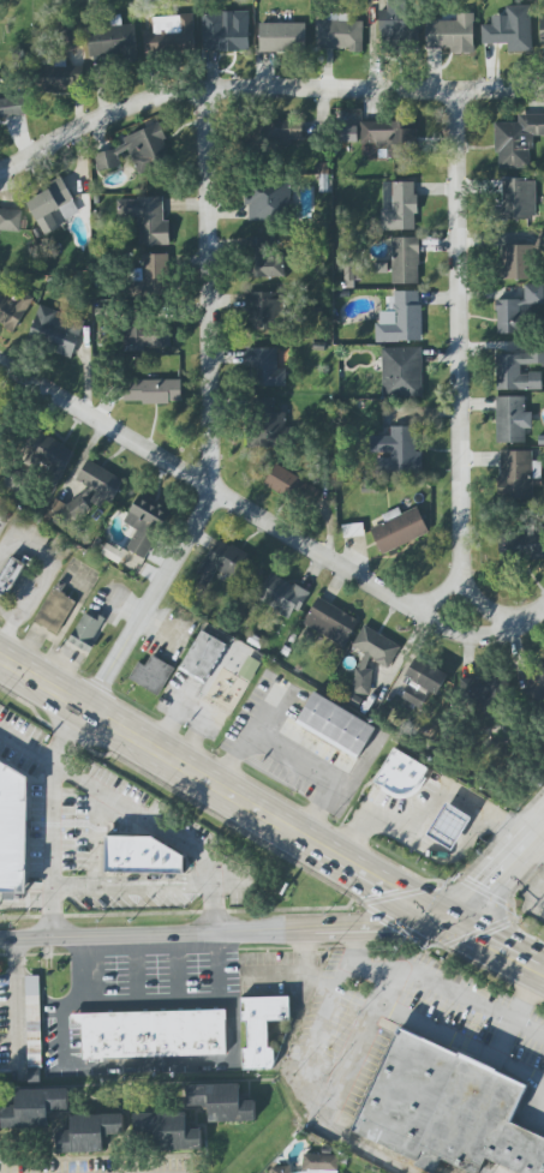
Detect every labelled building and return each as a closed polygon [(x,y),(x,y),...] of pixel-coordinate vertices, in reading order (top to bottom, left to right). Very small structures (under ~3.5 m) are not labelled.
[(380,45),(408,46),(408,0),(388,0),(388,10),(380,10),(380,45)] [(531,5),(506,6),(507,16),(492,16),(492,25),(482,25),(482,44),(508,43),(508,53),(532,52),(531,5)] [(249,12),(202,13),(203,52),(250,50),(249,12)] [(474,13),(457,13),(457,21),(426,21),(426,48),(450,48),(450,53),(475,53),(474,13)] [(145,32),(145,55),(195,53),(194,15),(153,16),(154,32),(145,32)] [(317,20),(363,22),(361,52),(348,52),(348,48),(317,48),(317,20)] [(306,24),(260,23),(260,51),(305,52),(306,24)] [(73,26),(82,47),(65,54),(55,35),(73,26)] [(88,28),(89,58),(138,56),(136,26),(88,28)] [(39,63),(40,91),(83,90),(82,67),(67,67),(67,63),(39,63)] [(0,99),(0,117),(27,113),(25,95),(0,99)] [(518,115),(519,122),(496,122),(496,169),(532,169),(532,136),(543,136),(543,115),(518,115)] [(303,119),(260,121),(261,142),(304,140),(303,119)] [(361,122),(361,145),(389,145),(389,158),(417,157),(416,120),(361,122)] [(123,135),(125,147),(95,153),(99,172),(121,167),(119,154),(132,151),(137,174),(160,169),(158,158),(169,155),(163,126),(123,135)] [(357,126),(338,126),(337,142),(357,143),(357,126)] [(536,179),(503,180),(503,218),(536,218),(536,179)] [(44,236),(59,229),(52,213),(60,209),(65,219),(79,213),(64,180),(26,198),(44,236)] [(416,229),(416,182),(382,182),(383,230),(416,229)] [(247,219),(290,219),(290,184),(248,183),(247,219)] [(163,198),(119,199),(120,219),(138,218),(139,245),(170,244),(169,220),(164,220),(163,198)] [(21,232),(22,210),(0,209),(0,231),(21,232)] [(284,277),(284,256),(269,257),(269,237),(248,237),(249,277),(284,277)] [(419,237),(390,238),(391,284),(420,284),(419,237)] [(502,279),(530,279),(529,245),(502,245),(502,279)] [(169,254),(143,254),(143,297),(168,298),(169,254)] [(523,333),(523,315),(543,315),(543,284),(524,285),(525,299),(497,300),(498,334),(523,333)] [(14,333),(34,297),(21,290),(15,301),(0,292),(0,325),(14,333)] [(282,293),(247,292),(246,323),(281,324),(282,293)] [(421,292),(389,293),(389,312),(377,312),(377,342),(421,341),(421,292)] [(85,321),(40,305),(27,340),(72,356),(85,321)] [(170,324),(124,324),(124,351),(171,350),(170,324)] [(382,348),(383,397),(423,396),(422,347),(382,348)] [(542,372),(522,373),(522,365),(543,364),(543,347),(528,347),(528,354),(496,355),(496,390),(542,389),(542,372)] [(285,369),(278,369),(277,348),(250,349),(251,387),(286,386),(285,369)] [(182,401),(181,379),(123,381),(124,403),(182,401)] [(496,397),(497,443),(526,443),(525,429),(532,429),(532,412),(525,412),(525,397),(496,397)] [(284,448),(286,413),(258,411),(256,447),(284,448)] [(370,436),(371,455),(378,455),(378,474),(422,474),(422,452),(416,452),(415,427),(391,427),(391,436),(370,436)] [(59,481),(75,451),(40,433),(25,463),(59,481)] [(533,451),(501,451),(500,499),(532,499),(533,451)] [(123,479),(87,460),(76,480),(83,483),(70,506),(54,498),(44,516),(56,523),(61,514),(79,524),(91,502),(106,510),(123,479)] [(264,483),(291,499),(302,479),(276,464),(264,483)] [(127,551),(149,559),(169,508),(136,495),(125,524),(136,528),(127,551)] [(430,533),(417,507),(401,514),(399,508),(382,515),(385,523),(370,529),(382,555),(430,533)] [(361,525),(341,527),(342,539),(364,537),(361,525)] [(500,558),(543,556),(542,528),(498,530),(500,558)] [(206,588),(217,569),(235,580),(249,555),(218,537),(193,581),(206,588)] [(106,544),(100,555),(118,564),(124,555),(106,544)] [(11,556),(0,575),(0,594),(7,597),(26,564),(11,556)] [(295,619),(309,592),(271,572),(256,599),(295,619)] [(76,599),(53,587),(36,622),(59,634),(76,599)] [(359,621),(319,597),(303,623),(343,647),(359,621)] [(89,654),(105,616),(85,608),(70,645),(89,654)] [(401,646),(364,625),(352,646),(365,654),(354,674),(353,694),(371,695),(373,671),(368,668),(368,657),(388,669),(401,646)] [(201,633),(178,670),(202,683),(223,646),(201,633)] [(251,635),(246,642),(258,650),(263,642),(251,635)] [(283,647),(280,654),(286,658),(291,651),(283,647)] [(151,656),(144,668),(137,664),(127,680),(156,696),(173,670),(151,656)] [(247,657),(237,676),(247,682),(259,664),(247,657)] [(404,678),(439,694),(448,674),(414,658),(404,678)] [(530,671),(531,701),(543,701),(543,671),(530,671)] [(501,699),(502,677),(466,676),(465,708),(493,709),(494,699),(501,699)] [(419,709),(430,692),(413,682),(403,699),(419,709)] [(315,693),(297,724),(357,760),(376,729),(315,693)] [(353,695),(347,704),(357,708),(361,701),(353,695)] [(407,803),(428,768),(395,747),(374,782),(407,803)] [(0,760),(0,893),(27,893),(27,871),(23,869),(27,862),(28,775),(0,760)] [(447,802),(428,834),(452,850),(471,818),(447,802)] [(102,839),(102,875),(180,876),(180,858),(149,839),(102,839)] [(38,977),(24,977),(25,1069),(41,1069),(38,977)] [(243,1071),(275,1070),(274,1048),(269,1048),(268,1021),(290,1021),(290,997),(241,998),(242,1023),(247,1023),(247,1049),(243,1049),(243,1071)] [(225,1010),(70,1015),(70,1025),(82,1024),(83,1059),(226,1055),(225,1010)] [(417,1161),(414,1165),(431,1172),(434,1172),(442,1159),(473,1172),(479,1172),(485,1157),(518,1172),(543,1172),(543,1139),(508,1123),(527,1085),(399,1027),(352,1130),(417,1161)] [(37,1070),(26,1070),(28,1083),(38,1083),(37,1070)] [(255,1099),(240,1100),(240,1084),(187,1085),(188,1107),(209,1107),(209,1122),(256,1121),(255,1099)] [(16,1089),(16,1106),(1,1106),(1,1128),(48,1129),(48,1110),(68,1110),(68,1090),(16,1089)] [(201,1149),(201,1128),(187,1128),(186,1113),(133,1114),(134,1139),(156,1139),(156,1150),(201,1149)] [(70,1115),(71,1131),(56,1132),(56,1153),(104,1152),(103,1137),(124,1136),(123,1114),(70,1115)] [(303,1155),(303,1172),(337,1172),(338,1155),(303,1155)]
